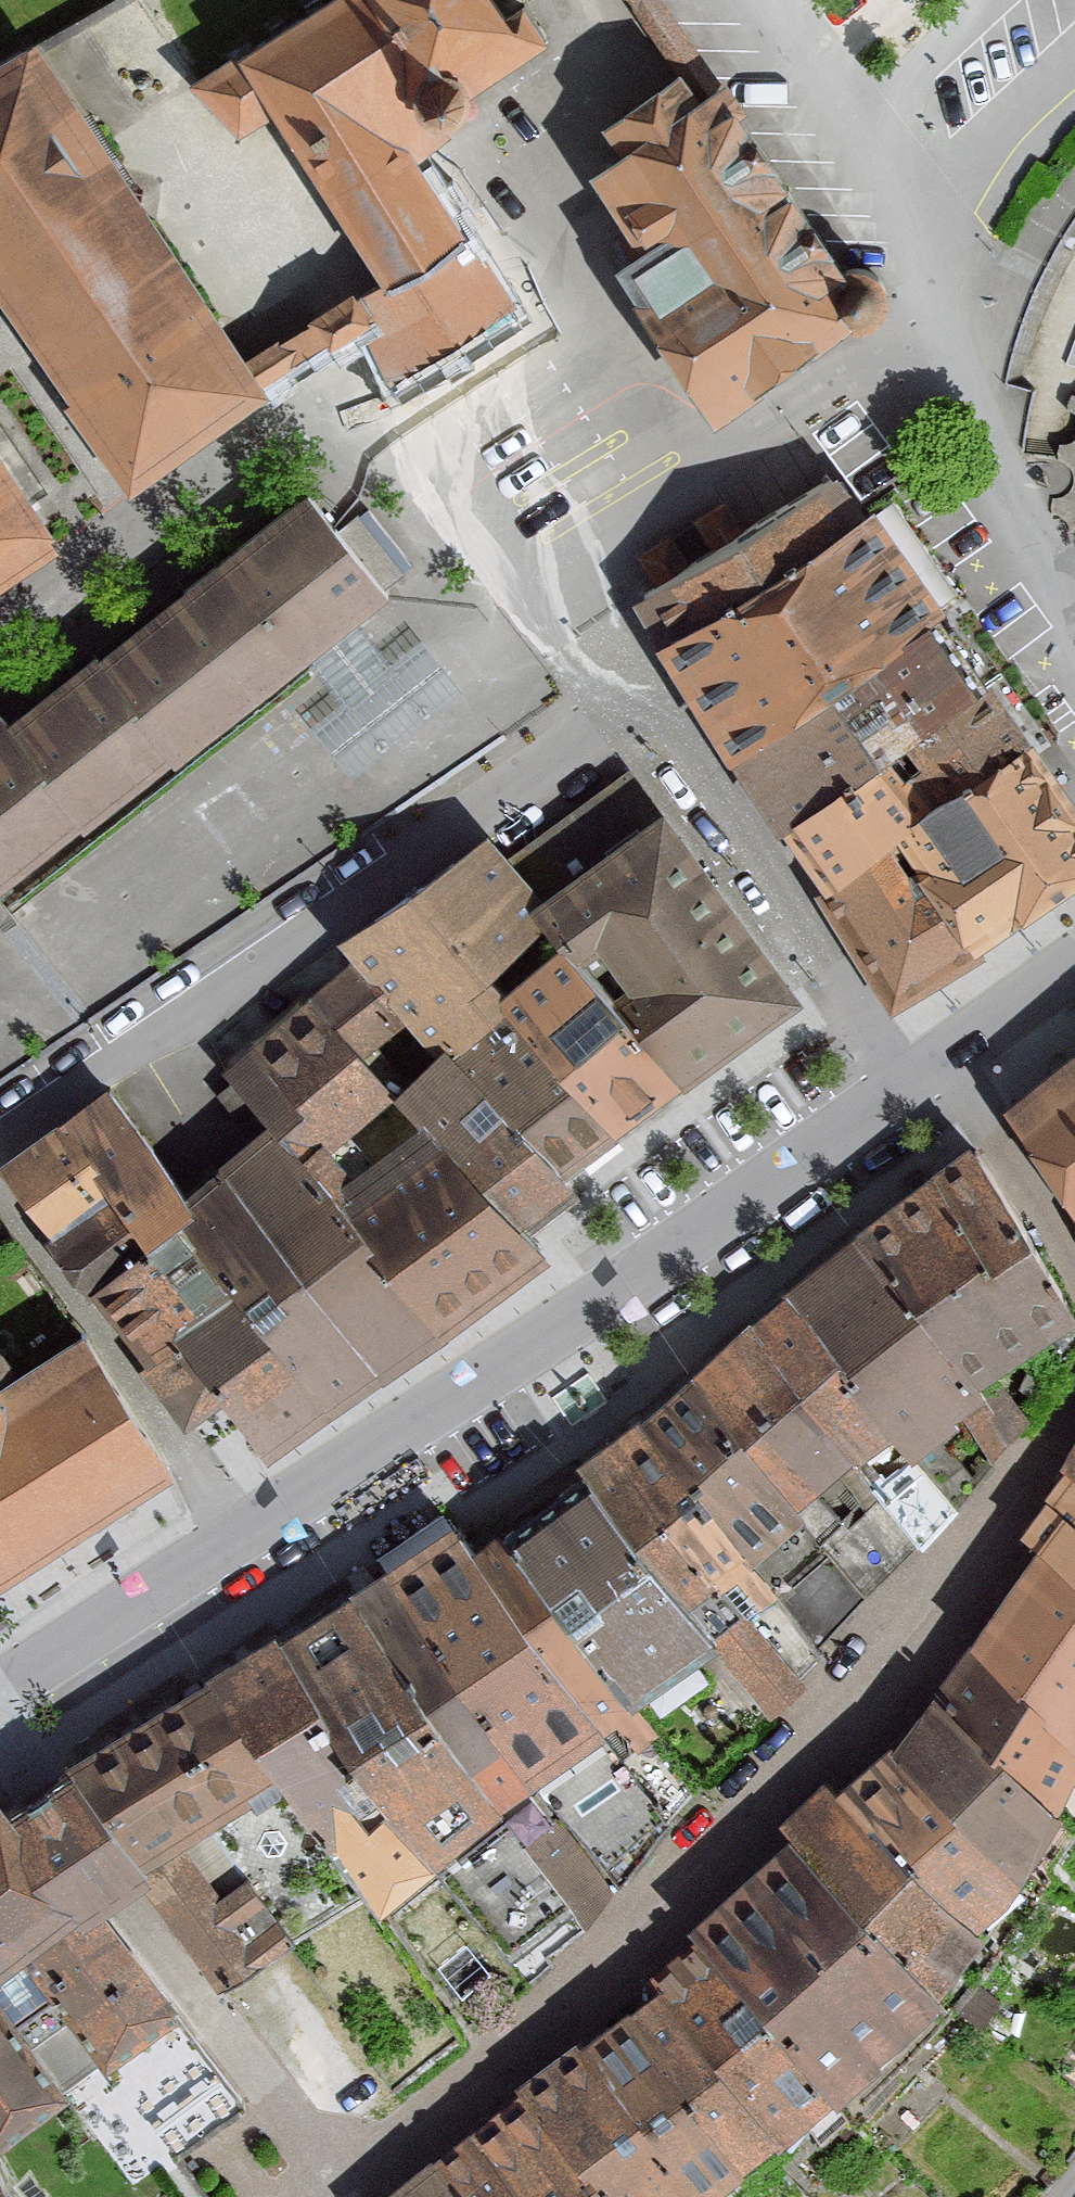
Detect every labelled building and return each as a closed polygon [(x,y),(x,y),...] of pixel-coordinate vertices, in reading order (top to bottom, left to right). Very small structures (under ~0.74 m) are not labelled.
[(394,161),(406,154),(459,121),(439,90),(511,44),(491,12),(475,23),(461,0),(309,0),(200,67),(171,86),(210,148),(222,140),(268,115),(311,182),(374,278),(330,305),(344,327),(383,384),(500,306),(455,235),(445,242),(394,161)] [(47,402),(45,403),(108,498),(254,401),(246,390),(232,368),(216,345),(124,206),(122,203),(40,81),(32,69),(25,59),(11,38),(0,45),(0,331),(47,402)] [(688,417),(827,325),(819,319),(814,311),(813,302),(815,293),(820,285),(711,123),(724,115),(701,80),(670,101),(651,73),(575,123),(592,149),(562,169),(614,246),(586,265),(688,417)] [(839,327),(850,323),(859,315),(862,303),(860,292),(852,283),(842,278),(830,279),(820,285),(815,293),(813,302),(814,311),(819,319),(827,325),(839,327)] [(344,327),(330,305),(288,332),(232,368),(246,390),(302,353),(344,327)] [(649,670),(854,527),(814,471),(727,532),(716,516),(687,537),(697,550),(669,569),(657,552),(628,573),(639,588),(607,611),(649,670)] [(46,551),(0,485),(0,583),(46,551)] [(279,496),(0,724),(0,884),(69,828),(71,831),(154,763),(159,769),(365,600),(279,496)] [(831,708),(932,637),(960,617),(882,507),(854,527),(649,670),(726,781),(831,708)] [(980,706),(932,637),(831,708),(879,776),(980,706)] [(1024,768),(980,706),(879,776),(923,839),(1024,768)] [(831,708),(726,781),(775,850),(879,776),(831,708)] [(1024,768),(923,839),(894,859),(960,954),(1074,873),(1074,840),(1024,768)] [(923,839),(879,776),(775,850),(819,912),(894,859),(923,839)] [(779,1002),(644,813),(523,899),(515,905),(529,925),(542,943),(560,968),(579,955),(608,996),(594,1007),(649,1084),(654,1091),(779,1002)] [(515,905),(523,899),(477,836),(317,943),(339,964),(392,1032),(417,1057),(480,1003),(473,999),(457,978),(529,925),(515,905)] [(960,954),(894,859),(819,912),(885,1006),(960,954)] [(560,968),(542,943),(473,999),(480,1003),(592,1130),(649,1084),(594,1007),(560,968)] [(392,1032),(339,964),(207,1068),(251,1124),(280,1161),(305,1141),(320,1159),(388,1105),(378,1092),(354,1062),(392,1032)] [(480,1003),(417,1057),(378,1092),(388,1105),(403,1122),(498,1229),(600,1140),(592,1130),(480,1003)] [(991,1131),(1074,1243),(1074,1068),(991,1131)] [(91,1088),(0,1157),(0,1195),(32,1237),(127,1365),(161,1340),(217,1298),(163,1226),(183,1211),(91,1088)] [(498,1229),(403,1122),(332,1173),(313,1186),(423,1339),(526,1256),(498,1229)] [(280,1161),(251,1124),(174,1190),(183,1211),(163,1226),(217,1298),(161,1340),(212,1407),(256,1462),(423,1339),(313,1186),(332,1173),(320,1159),(305,1141),(280,1161)] [(1056,1319),(951,1148),(841,1230),(967,1385),(1056,1319)] [(967,1385),(841,1230),(765,1290),(769,1295),(874,1434),(894,1460),(967,1385)] [(874,1434),(769,1295),(673,1376),(781,1512),(810,1482),(819,1491),(874,1434)] [(0,1376),(0,1560),(80,1507),(151,1461),(67,1332),(0,1376)] [(161,1340),(127,1365),(178,1432),(212,1407),(161,1340)] [(781,1512),(673,1376),(621,1419),(731,1559),(736,1566),(789,1523),(781,1512)] [(1039,1470),(1046,1474),(1074,1492),(1074,1407),(1039,1470)] [(731,1559),(621,1419),(563,1464),(574,1478),(674,1607),(731,1559)] [(1046,1474),(999,1534),(1018,1550),(1074,1599),(1074,1492),(1046,1474)] [(674,1607),(574,1478),(487,1545),(610,1705),(698,1639),(674,1607)] [(610,1705),(487,1545),(460,1562),(430,1523),(261,1645),(423,1866),(610,1705)] [(1018,1550),(951,1649),(1066,1759),(1074,1735),(1074,1599),(1018,1550)] [(423,1866),(261,1645),(255,1636),(188,1685),(265,1789),(357,1914),(423,1866)] [(1066,1759),(951,1649),(913,1697),(1043,1817),(1066,1759)] [(265,1789),(188,1685),(55,1767),(131,1874),(169,1847),(265,1789)] [(1043,1817),(913,1697),(869,1745),(1001,1882),(1043,1817)] [(1001,1882),(869,1745),(813,1794),(955,1935),(1001,1882)] [(55,1767),(13,1797),(0,1806),(0,1828),(65,1920),(82,1908),(95,1900),(120,1882),(131,1874),(55,1767)] [(955,1935),(813,1794),(806,1786),(758,1827),(769,1839),(915,1998),(955,1935)] [(0,1828),(0,1963),(7,1958),(87,2070),(160,2018),(82,1908),(65,1920),(0,1828)] [(915,1998),(769,1839),(669,1928),(680,1942),(812,2106),(915,1998)] [(169,1847),(131,1874),(120,1882),(184,1971),(195,1963),(208,1982),(239,1960),(216,1928),(251,1904),(233,1879),(205,1898),(169,1847)] [(812,2106),(680,1942),(633,1984),(638,1990),(756,2138),(760,2143),(812,2106)] [(638,1990),(565,2048),(678,2196),(686,2196),(756,2138),(638,1990)] [(232,2119),(160,2018),(87,2070),(80,2075),(152,2176),(176,2159),(216,2131),(232,2119)] [(44,2099),(0,2036),(0,2130),(44,2099)] [(565,2048),(558,2040),(496,2087),(502,2094),(580,2196),(678,2196),(565,2048)] [(502,2094),(454,2131),(504,2196),(580,2196),(502,2094)] [(454,2131),(412,2164),(436,2196),(504,2196),(454,2131)] [(412,2164),(367,2196),(436,2196),(412,2164)]
